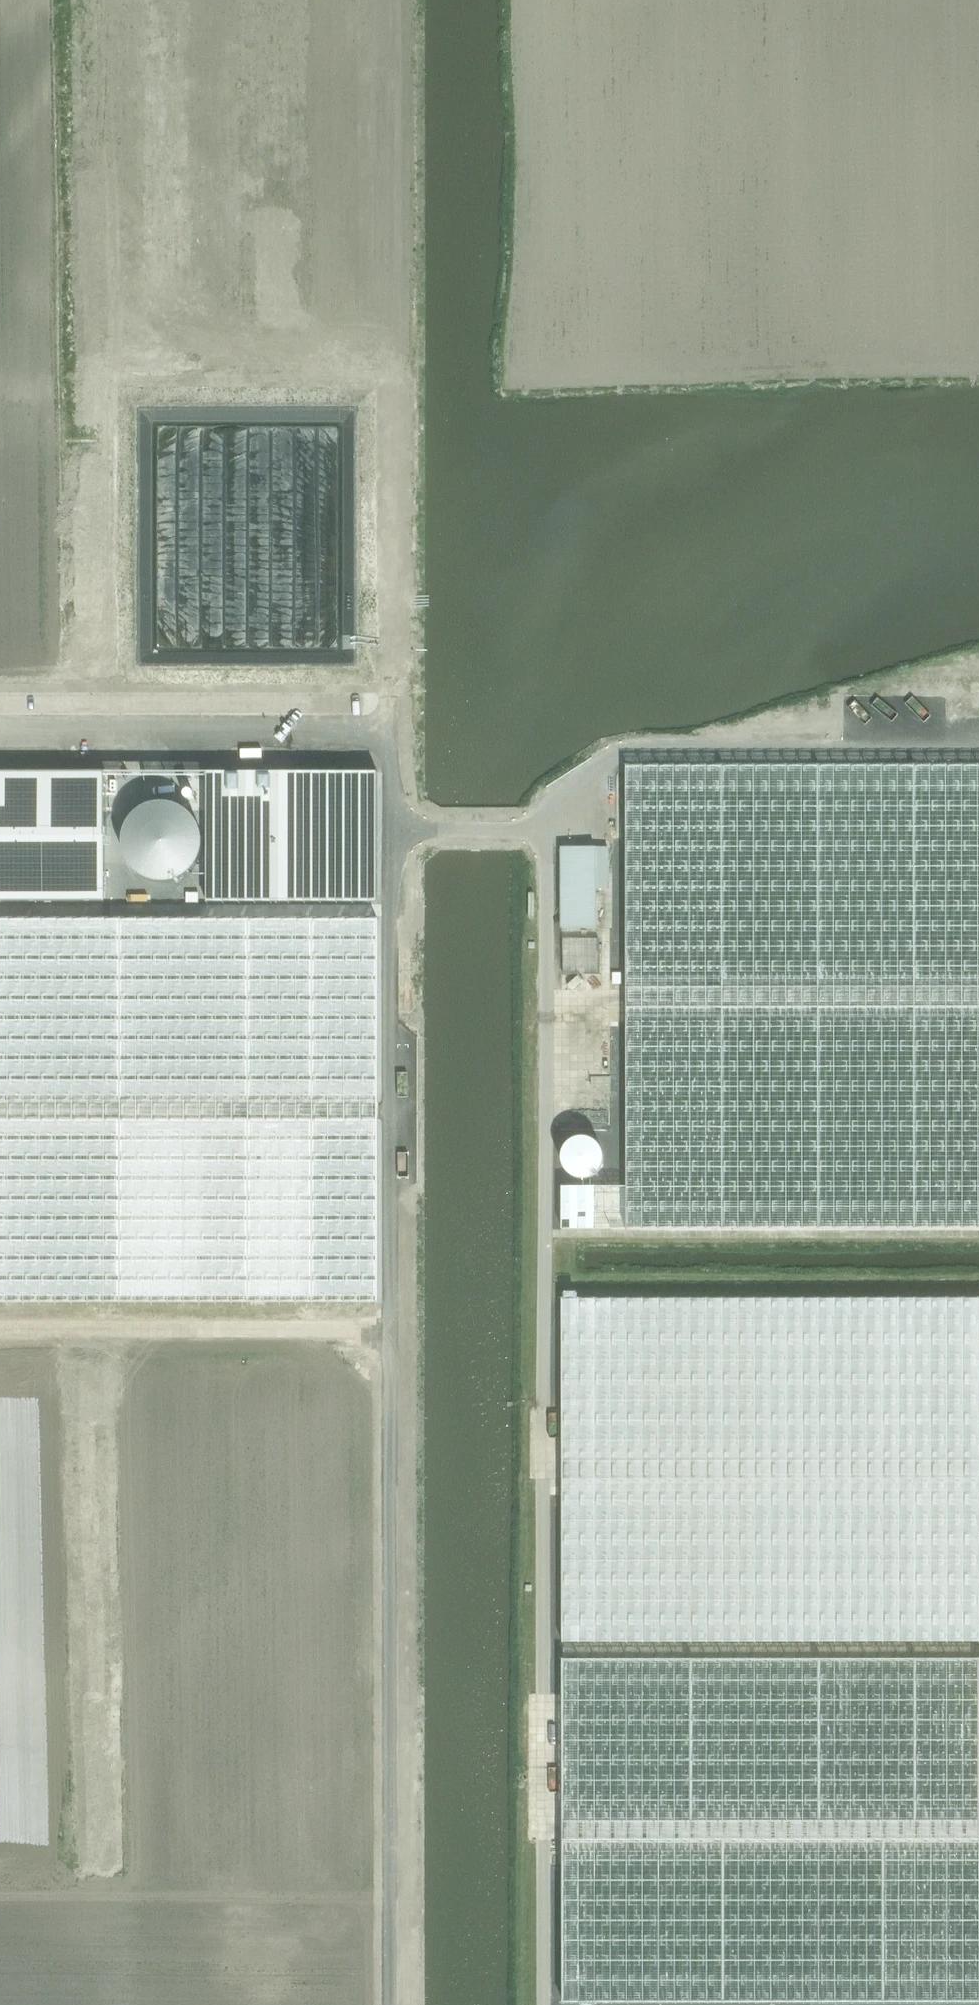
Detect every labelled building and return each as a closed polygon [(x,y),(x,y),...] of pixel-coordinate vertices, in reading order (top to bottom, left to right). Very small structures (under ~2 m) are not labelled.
[(626,767),(626,1186),(627,1228),(978,1227),(978,766),(626,767)] [(378,768),(206,768),(206,898),(378,898),(378,768)] [(106,772),(0,772),(0,902),(87,902),(100,902),(106,902),(106,772)] [(597,847),(561,847),(562,928),(597,928),(597,847)] [(97,1302),(112,1302),(378,1302),(378,919),(101,920),(87,920),(0,920),(0,1302),(97,1302)] [(626,1186),(562,1187),(562,1229),(627,1228),(626,1186)] [(564,1300),(565,1640),(978,1639),(978,1299),(564,1300)] [(563,1657),(564,2003),(978,2002),(978,1656),(563,1657)]
